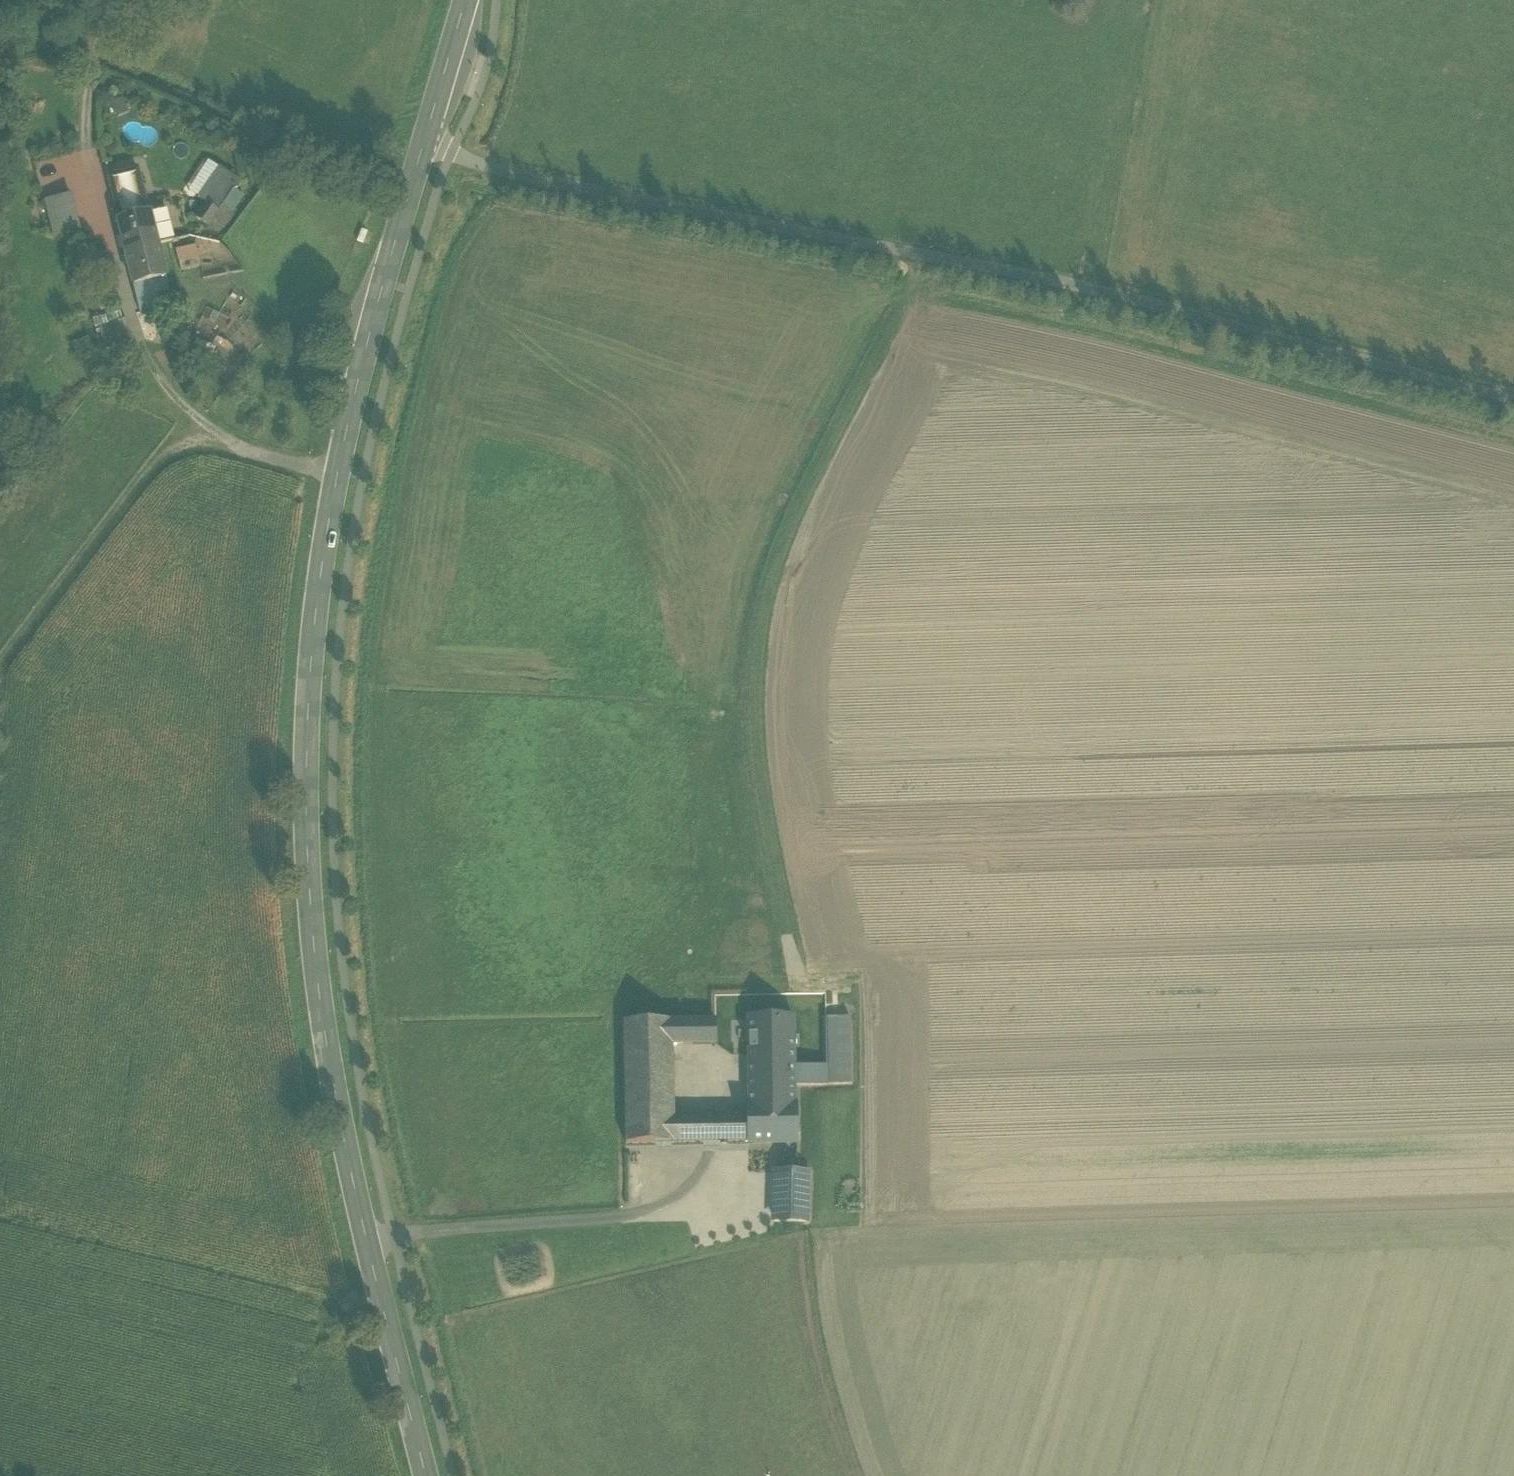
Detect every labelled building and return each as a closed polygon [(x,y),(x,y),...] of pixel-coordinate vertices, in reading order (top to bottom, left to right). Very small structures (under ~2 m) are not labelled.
[(201,197),(221,168),(210,161),(190,189),(201,197)] [(223,206),(234,191),(240,181),(221,168),(201,197),(209,202),(220,210),(223,206)] [(119,220),(149,213),(138,169),(109,177),(119,220)] [(223,206),(220,210),(208,226),(218,234),(233,213),(244,198),(234,191),(223,206)] [(70,195),(46,201),(54,236),(79,230),(70,195)] [(209,202),(197,219),(208,226),(220,210),(209,202)] [(150,213),(158,245),(174,241),(172,235),(166,209),(150,213)] [(158,245),(150,213),(150,212),(149,213),(119,220),(118,220),(126,253),(158,245)] [(187,231),(172,235),(174,241),(188,237),(187,231)] [(158,245),(126,253),(134,285),(135,285),(154,280),(165,277),(166,277),(158,245)] [(177,251),(179,261),(197,257),(195,246),(177,251)] [(165,277),(154,280),(158,293),(168,290),(165,277)] [(154,280),(135,285),(139,300),(158,295),(158,293),(154,280)] [(158,295),(139,300),(142,312),(161,308),(158,295)] [(124,321),(109,324),(115,347),(130,343),(124,321)] [(811,1020),(732,1021),(733,1046),(749,1046),(749,1058),(749,1079),(767,1079),(767,1088),(795,1088),(812,1088),(811,1020)] [(829,1020),(811,1020),(812,1088),(829,1087),(829,1020)] [(853,1020),(829,1020),(829,1087),(853,1087),(853,1020)] [(673,1021),(624,1022),(627,1145),(675,1144),(675,1122),(673,1047),(673,1021)] [(732,1021),(673,1021),(673,1047),(733,1046),(732,1021)] [(749,1046),(733,1046),(733,1058),(749,1058),(749,1046)] [(795,1088),(767,1088),(767,1079),(749,1079),(749,1105),(748,1105),(748,1121),(748,1143),(796,1142),(797,1105),(795,1105),(795,1088)] [(748,1121),(675,1122),(675,1144),(748,1143),(748,1121)] [(808,1176),(776,1175),(775,1223),(806,1223),(808,1176)]
